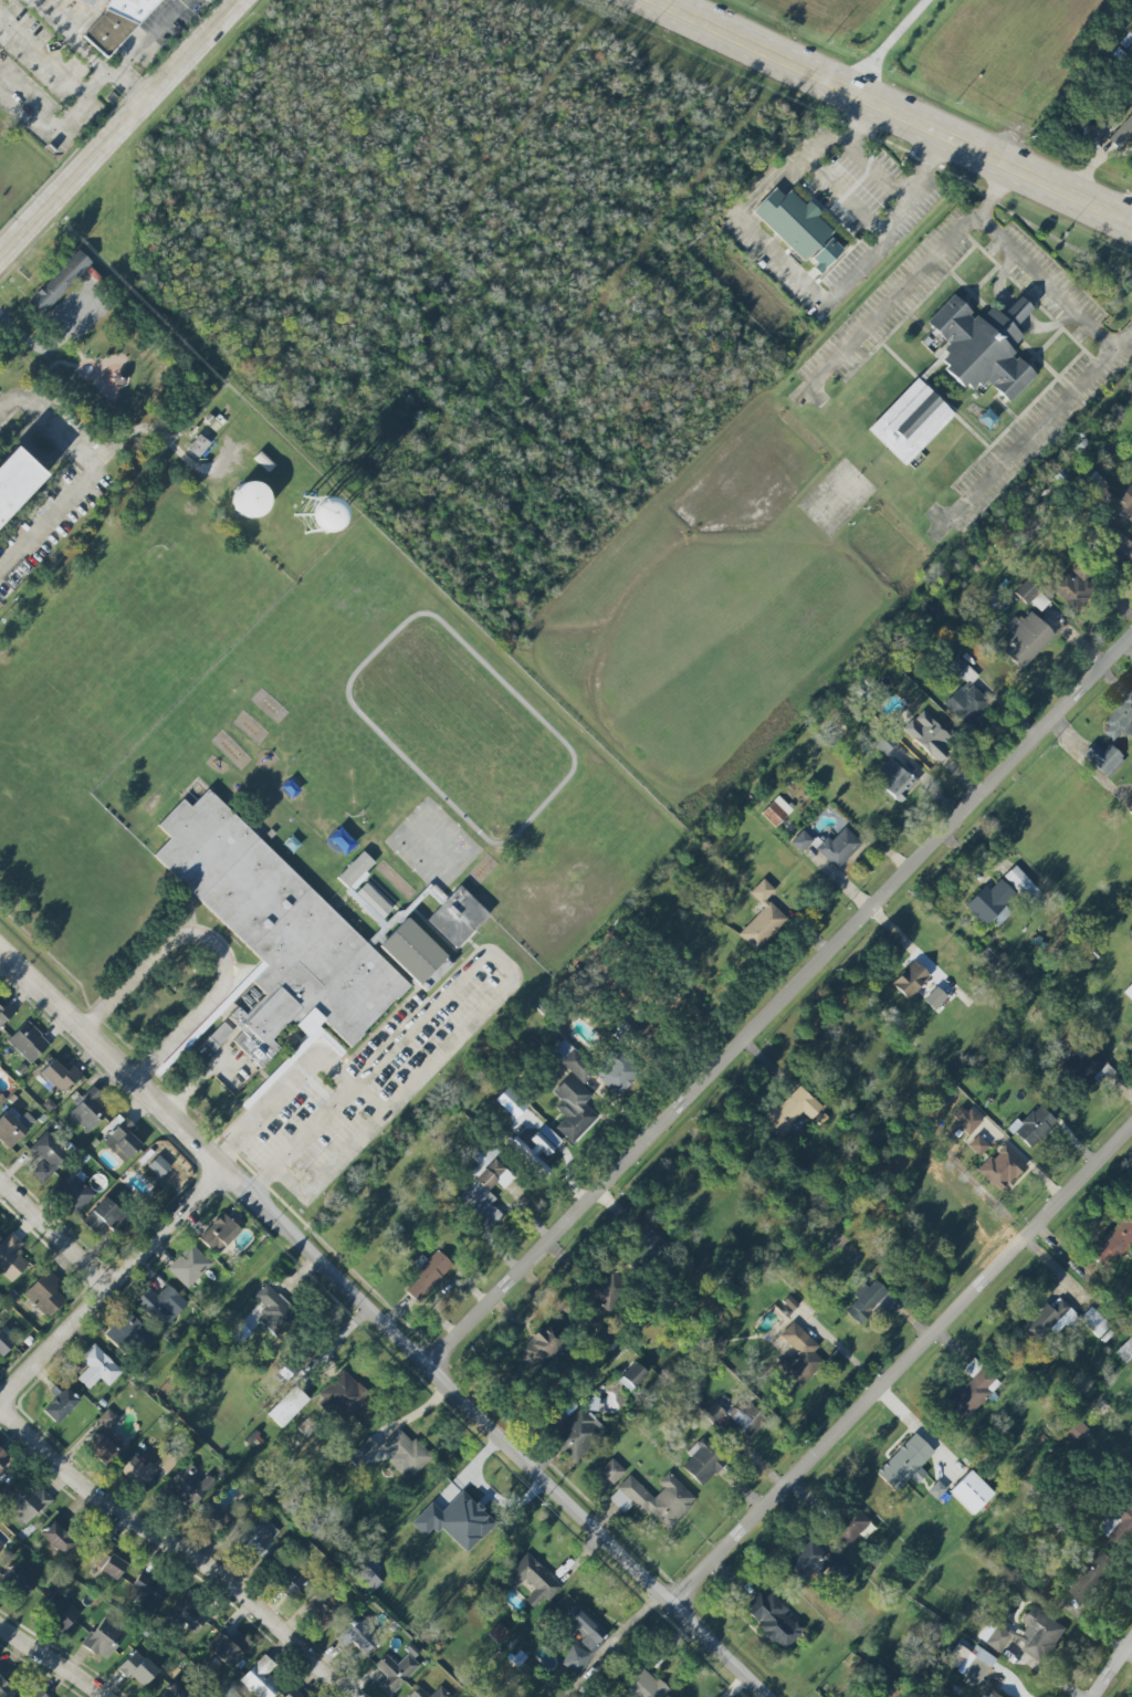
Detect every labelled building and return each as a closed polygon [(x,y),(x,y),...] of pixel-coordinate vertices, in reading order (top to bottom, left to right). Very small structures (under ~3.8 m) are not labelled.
[(160,0),(109,0),(105,11),(82,37),(108,59),(160,0)] [(752,212),(803,261),(832,231),(816,216),(817,214),(791,189),(783,196),(775,188),(752,212)] [(808,261),(821,273),(842,249),(829,237),(808,261)] [(92,263),(78,250),(28,301),(42,315),(92,263)] [(1010,403),(1036,374),(1011,351),(1023,337),(1013,328),(1032,308),(1019,296),(1001,315),(990,305),(979,318),(953,294),(926,323),(946,342),(934,355),(946,366),(943,370),(970,394),(984,379),(1010,403)] [(919,379),(868,431),(905,467),(955,416),(919,379)] [(186,448),(197,458),(211,444),(201,434),(186,448)] [(64,479),(0,547),(0,488),(35,452),(64,479)] [(234,485),(236,518),(269,515),(266,482),(234,485)] [(1130,484),(1115,499),(1123,507),(1119,511),(1131,525),(1131,485),(1130,484)] [(1113,529),(1097,547),(1118,566),(1131,550),(1131,545),(1113,529)] [(1074,611),(1094,593),(1077,574),(1072,579),(1065,572),(1051,586),(1074,611)] [(1049,602),(1027,579),(1014,592),(1027,605),(1031,602),(1039,611),(1049,602)] [(1015,615),(1003,628),(1009,633),(996,647),(1021,671),(1054,635),(1030,612),(1021,621),(1015,615)] [(944,704),(968,725),(989,702),(970,685),(978,676),(968,667),(960,676),(965,681),(944,704)] [(1098,727),(1112,742),(1123,732),(1130,740),(1131,739),(1131,696),(1098,727)] [(936,762),(955,742),(922,711),(902,731),(936,762)] [(1109,744),(1102,751),(1093,742),(1082,754),(1107,778),(1125,759),(1109,744)] [(887,777),(880,787),(901,803),(917,781),(887,759),(878,771),(887,777)] [(410,984),(207,790),(191,807),(183,799),(157,826),(170,838),(152,856),(262,961),(245,979),(255,988),(228,1017),(243,1030),(232,1041),(260,1069),(280,1048),(271,1040),(290,1021),(311,1041),(317,1035),(340,1056),(344,1052),(318,1026),(323,1021),(350,1047),(410,984)] [(760,814),(775,828),(792,809),(778,796),(760,814)] [(837,870),(862,843),(844,827),(831,841),(826,837),(815,849),(837,870)] [(813,841),(803,830),(790,842),(800,853),(813,841)] [(392,908),(362,881),(377,866),(362,851),(334,881),(378,922),(392,908)] [(1029,905),(1041,894),(1015,865),(1003,877),(1029,905)] [(764,907),(738,935),(756,952),(787,919),(766,899),(775,890),(763,879),(749,893),(764,907)] [(964,907),(985,926),(991,920),(998,926),(1011,912),(1005,907),(1015,896),(999,881),(989,890),(984,886),(964,907)] [(489,914),(459,886),(426,920),(456,949),(489,914)] [(378,947),(419,985),(447,956),(406,917),(378,947)] [(891,984),(908,1000),(930,977),(913,961),(891,984)] [(1122,992),(1131,1002),(1131,983),(1122,992)] [(934,1011),(947,997),(936,987),(923,1000),(934,1011)] [(16,1011),(7,1002),(1,1008),(0,1007),(0,1028),(16,1011)] [(7,1040),(30,1064),(50,1045),(27,1021),(7,1040)] [(232,1031),(223,1022),(203,1043),(213,1052),(232,1031)] [(599,1117),(585,1104),(593,1095),(582,1085),(595,1072),(563,1041),(552,1053),(572,1072),(553,1092),(562,1100),(555,1107),(566,1117),(556,1128),(574,1144),(599,1117)] [(1115,1070),(1091,1048),(1080,1060),(1072,1052),(1057,1069),(1084,1094),(1101,1075),(1106,1080),(1115,1070)] [(613,1097),(641,1080),(621,1049),(594,1066),(613,1097)] [(72,1065),(66,1071),(53,1059),(37,1076),(59,1097),(81,1074),(72,1065)] [(822,1107),(799,1085),(776,1110),(772,1106),(761,1117),(781,1135),(802,1112),(811,1120),(822,1107)] [(88,1133),(114,1106),(94,1087),(68,1114),(88,1133)] [(981,1122),(964,1104),(951,1117),(968,1135),(981,1122)] [(1030,1150),(1057,1124),(1039,1104),(1019,1123),(1017,1120),(1009,1127),(1030,1150)] [(26,1112),(17,1121),(6,1110),(0,1116),(0,1140),(9,1149),(36,1122),(26,1112)] [(129,1132),(134,1128),(120,1113),(106,1127),(112,1132),(103,1141),(124,1163),(142,1145),(129,1132)] [(526,1143),(517,1134),(507,1144),(542,1179),(552,1168),(544,1159),(562,1141),(545,1124),(526,1143)] [(43,1184),(70,1155),(46,1131),(29,1149),(42,1161),(31,1172),(43,1184)] [(968,1146),(980,1156),(989,1146),(977,1136),(968,1146)] [(457,1199),(481,1219),(483,1217),(493,1225),(502,1214),(491,1205),(496,1198),(488,1192),(497,1182),(504,1189),(515,1176),(493,1158),(498,1152),(486,1142),(473,1157),(479,1163),(469,1175),(474,1179),(457,1199)] [(1000,1193),(1025,1165),(1003,1144),(977,1172),(1000,1193)] [(171,1166),(157,1155),(147,1166),(160,1178),(171,1166)] [(78,1213),(95,1195),(82,1182),(84,1180),(72,1169),(52,1190),(78,1213)] [(94,1234),(105,1223),(115,1233),(129,1218),(105,1197),(82,1222),(94,1234)] [(240,1230),(222,1213),(198,1238),(216,1255),(240,1230)] [(1088,1253),(1105,1269),(1131,1241),(1131,1224),(1131,1225),(1123,1216),(1088,1253)] [(649,1262),(666,1245),(637,1217),(620,1234),(649,1262)] [(23,1244),(11,1232),(0,1244),(0,1272),(11,1283),(29,1264),(16,1252),(23,1244)] [(167,1269),(188,1289),(211,1263),(190,1243),(167,1269)] [(454,1266),(437,1250),(427,1260),(422,1255),(407,1270),(415,1277),(404,1288),(419,1302),(454,1266)] [(46,1319),(66,1300),(53,1287),(59,1282),(48,1270),(23,1294),(46,1319)] [(602,1312),(629,1296),(613,1270),(587,1285),(602,1312)] [(886,1311),(896,1301),(873,1277),(854,1296),(857,1299),(845,1311),(858,1325),(879,1305),(886,1311)] [(156,1296),(148,1288),(134,1302),(163,1330),(188,1304),(167,1284),(156,1296)] [(256,1319),(277,1337),(298,1312),(264,1284),(253,1297),(266,1307),(256,1319)] [(1053,1309),(1042,1301),(1020,1330),(1046,1349),(1066,1322),(1075,1328),(1082,1319),(1059,1301),(1053,1309)] [(1079,1318),(1097,1338),(1110,1326),(1091,1306),(1079,1318)] [(109,1332),(135,1359),(155,1339),(129,1312),(109,1332)] [(239,1345),(251,1333),(238,1320),(226,1332),(239,1345)] [(779,1335),(798,1353),(791,1360),(785,1354),(773,1366),(797,1389),(823,1362),(812,1351),(818,1346),(793,1321),(779,1335)] [(518,1352),(537,1371),(564,1345),(545,1325),(518,1352)] [(1,1357),(16,1341),(0,1326),(0,1356),(1,1357)] [(606,1355),(618,1344),(603,1328),(591,1338),(606,1355)] [(1128,1339),(1114,1352),(1124,1363),(1131,1355),(1131,1343),(1128,1339)] [(122,1373),(94,1344),(80,1357),(89,1367),(77,1378),(88,1389),(100,1378),(108,1386),(122,1373)] [(1000,1384),(973,1358),(962,1369),(971,1377),(947,1402),(966,1419),(1000,1384)] [(628,1392),(647,1375),(636,1362),(617,1379),(628,1392)] [(370,1397),(344,1369),(321,1391),(347,1419),(370,1397)] [(54,1398),(42,1411),(57,1424),(79,1400),(59,1381),(48,1392),(54,1398)] [(309,1400),(295,1386),(267,1414),(282,1428),(309,1400)] [(725,1416),(749,1438),(766,1420),(742,1397),(725,1416)] [(726,1414),(714,1402),(703,1413),(714,1425),(726,1414)] [(551,1437),(573,1461),(605,1432),(582,1408),(551,1437)] [(98,1419),(109,1430),(119,1420),(107,1409),(98,1419)] [(409,1480),(431,1459),(400,1427),(382,1444),(392,1454),(388,1458),(409,1480)] [(120,1452),(101,1433),(86,1448),(106,1467),(120,1452)] [(934,1452),(916,1433),(875,1472),(895,1492),(910,1478),(916,1484),(927,1474),(919,1467),(934,1452)] [(686,1454),(690,1457),(681,1467),(703,1487),(727,1460),(702,1437),(686,1454)] [(348,1458),(359,1469),(380,1449),(369,1438),(348,1458)] [(9,1459),(0,1450),(0,1468),(9,1459)] [(165,1473),(178,1461),(169,1451),(156,1463),(165,1473)] [(134,1454),(118,1469),(136,1488),(152,1472),(134,1454)] [(625,1471),(612,1458),(599,1472),(613,1484),(625,1471)] [(200,1483),(183,1467),(167,1484),(191,1508),(215,1484),(207,1476),(200,1483)] [(948,1492),(972,1515),(993,1494),(969,1470),(948,1492)] [(667,1530),(697,1500),(668,1472),(658,1482),(664,1488),(654,1498),(630,1475),(608,1498),(623,1513),(632,1504),(644,1515),(648,1511),(667,1530)] [(51,1500),(32,1480),(5,1506),(24,1526),(51,1500)] [(431,1502),(411,1523),(426,1539),(439,1526),(466,1553),(496,1524),(462,1490),(441,1512),(431,1502)] [(215,1536),(229,1521),(211,1503),(196,1518),(215,1536)] [(830,1530),(849,1546),(870,1521),(852,1505),(830,1530)] [(77,1544),(66,1532),(72,1527),(60,1514),(39,1533),(62,1557),(77,1544)] [(275,1549),(269,1543),(279,1532),(262,1515),(232,1546),(243,1557),(251,1549),(263,1561),(275,1549)] [(112,1555),(117,1546),(105,1539),(90,1564),(117,1580),(127,1564),(112,1555)] [(786,1565),(806,1584),(820,1568),(840,1587),(853,1573),(834,1555),(831,1559),(810,1539),(786,1565)] [(514,1591),(525,1580),(535,1590),(525,1600),(537,1612),(562,1587),(527,1553),(502,1578),(514,1591)] [(1068,1591),(1085,1605),(1117,1567),(1099,1553),(1068,1591)] [(306,1579),(283,1559),(269,1577),(291,1596),(306,1579)] [(24,1598),(37,1583),(13,1562),(0,1577),(24,1598)] [(362,1589),(375,1577),(364,1566),(352,1578),(362,1589)] [(153,1613),(168,1590),(140,1573),(132,1586),(146,1595),(140,1605),(153,1613)] [(80,1614),(57,1591),(39,1609),(63,1632),(80,1614)] [(741,1611),(783,1651),(803,1631),(785,1613),(788,1609),(771,1593),(765,1599),(758,1592),(741,1611)] [(195,1633),(206,1622),(189,1604),(194,1599),(189,1593),(163,1619),(175,1631),(185,1622),(195,1633)] [(571,1644),(561,1665),(569,1668),(580,1678),(591,1655),(599,1647),(607,1631),(577,1603),(564,1616),(584,1635),(581,1642),(571,1644)] [(1067,1628),(1031,1605),(1021,1622),(1027,1626),(1020,1637),(989,1618),(977,1638),(1000,1653),(1011,1636),(1024,1645),(1021,1650),(1044,1665),(1067,1628)] [(106,1661),(128,1631),(104,1614),(82,1644),(106,1661)] [(364,1654),(378,1640),(357,1618),(335,1639),(343,1648),(351,1641),(364,1654)] [(498,1644),(509,1633),(499,1623),(488,1633),(498,1644)] [(228,1668),(252,1642),(240,1631),(230,1642),(219,1632),(205,1647),(228,1668)] [(974,1645),(970,1652),(957,1644),(945,1661),(965,1675),(961,1681),(974,1689),(994,1658),(974,1645)] [(158,1671),(135,1649),(117,1669),(126,1678),(130,1674),(143,1687),(158,1671)] [(385,1654),(374,1665),(386,1677),(378,1686),(389,1696),(419,1666),(407,1654),(396,1665),(385,1654)] [(640,1663),(621,1683),(632,1694),(629,1696),(664,1696),(669,1692),(640,1663)] [(20,1688),(0,1667),(0,1696),(11,1696),(20,1688)] [(440,1685),(429,1696),(418,1686),(407,1696),(452,1696),(440,1685)] [(293,1687),(284,1696),(304,1696),(293,1687)] [(990,1688),(984,1696),(1004,1696),(990,1688)]
